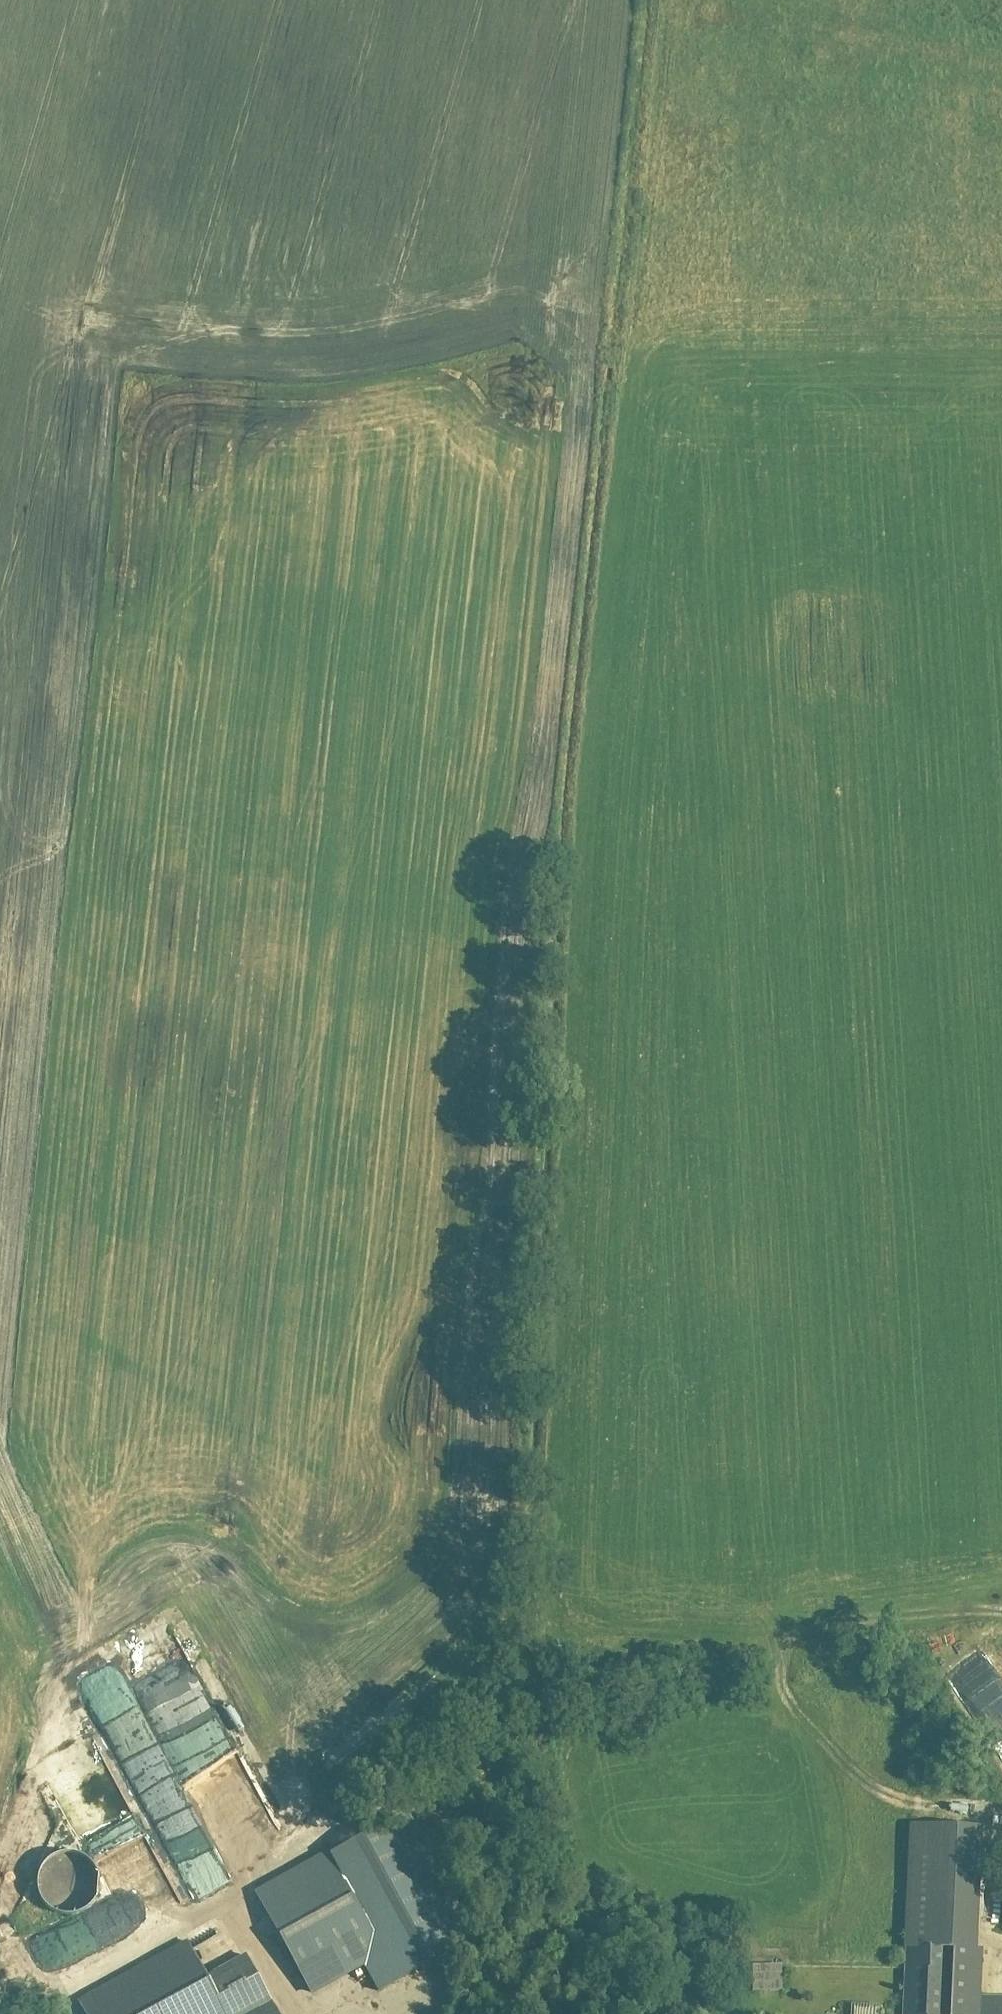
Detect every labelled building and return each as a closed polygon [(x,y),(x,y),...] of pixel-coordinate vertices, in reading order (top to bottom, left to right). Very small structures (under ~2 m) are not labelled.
[(909,1951),(905,1950),(903,2013),(1001,2013),(1001,1999),(986,1999),(991,1834),(912,1832),(909,1951)] [(364,1885),(340,1841),(254,1888),(310,1989),(377,1951),(392,1978),(461,1940),(416,1856),(364,1885)] [(95,1886),(96,1879),(95,1873),(93,1866),(90,1861),(85,1856),(80,1852),(74,1850),(70,1848),(62,1848),(56,1849),(51,1851),(47,1853),(41,1858),(37,1864),(35,1869),(33,1874),(33,1880),(34,1886),(36,1892),(39,1897),(42,1902),(47,1905),(52,1908),(59,1910),(65,1911),(70,1910),(76,1908),(83,1905),(88,1900),(93,1892),(95,1886)] [(79,2005),(84,2013),(274,2013),(243,1958),(205,1979),(188,1946),(79,2005)] [(779,1993),(779,1971),(748,1971),(749,1993),(779,1993)]
